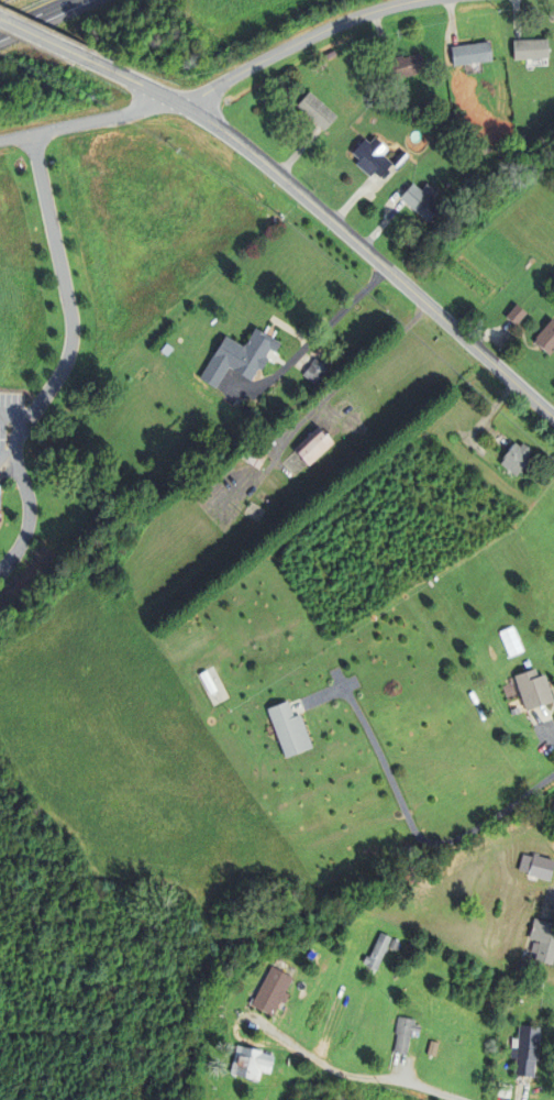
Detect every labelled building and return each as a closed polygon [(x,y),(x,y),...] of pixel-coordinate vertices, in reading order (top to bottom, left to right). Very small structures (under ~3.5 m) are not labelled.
[(514,41),(522,41),(550,40),(551,58),(516,59),(514,41)] [(453,46),(459,45),(491,42),(494,61),(455,65),(453,46)] [(385,63),(390,61),(392,61),(391,58),(405,55),(406,57),(422,53),(426,70),(389,80),(385,63)] [(319,124),(298,106),(311,90),(339,117),(325,131),(323,130),(319,124)] [(529,135),(531,146),(523,147),(521,136),(529,135)] [(369,175),(356,163),(361,160),(353,153),(365,139),(370,143),(377,136),(390,148),(385,155),(394,163),(380,177),(375,172),(372,176),(369,175)] [(399,167),(394,163),(406,150),(410,155),(399,167)] [(414,183),(422,190),(428,184),(439,194),(433,200),(443,209),(431,223),(416,210),(401,197),(414,183)] [(508,318),(507,317),(519,304),(528,312),(517,326),(516,324),(508,318)] [(553,319),(553,320),(553,351),(550,355),(535,342),(538,339),(535,338),(553,319)] [(200,378),(226,337),(244,348),(246,344),(247,345),(257,329),(282,344),(277,353),(272,350),(266,358),(269,360),(263,371),(259,369),(252,381),(230,367),(217,388),(200,378)] [(303,375),(315,359),(330,370),(317,386),(303,375)] [(309,465),(295,449),(319,427),(333,442),(309,465)] [(502,463),(506,460),(503,458),(516,443),(521,448),(524,443),(533,450),(531,454),(534,458),(523,472),(522,472),(518,476),(502,463)] [(250,446),(267,455),(259,469),(242,459),(250,446)] [(547,672),(553,690),(553,700),(536,706),(529,708),(516,674),(538,667),(541,674),(547,672)] [(199,674),(208,669),(218,689),(210,693),(199,674)] [(300,713),(312,746),(286,756),(268,707),(289,700),(291,708),(295,715),(300,713)] [(523,854),(534,856),(535,854),(553,858),(549,879),(530,875),(531,872),(519,869),(523,854)] [(535,917),(530,938),(541,941),(536,959),(553,965),(553,922),(535,917)] [(370,956),(381,932),(392,936),(378,969),(367,964),(364,963),(367,955),(370,956)] [(395,949),(389,947),(394,938),(398,941),(395,949)] [(252,1004),(250,1003),(253,998),(255,999),(272,965),(293,977),(286,991),(290,993),(286,1002),(281,1000),(274,1015),(252,1004)] [(416,1024),(421,1025),(420,1032),(413,1031),(413,1036),(410,1035),(407,1054),(395,1052),(398,1033),(396,1033),(399,1016),(416,1020),(416,1024)] [(517,1058),(518,1047),(512,1047),(513,1037),(519,1038),(520,1024),(542,1026),(540,1060),(538,1060),(535,1077),(516,1075),(517,1058)] [(428,1054),(431,1040),(440,1043),(435,1056),(428,1054)] [(262,1070),(259,1080),(231,1074),(237,1044),(266,1050),(265,1053),(275,1055),(270,1072),(262,1070)]
